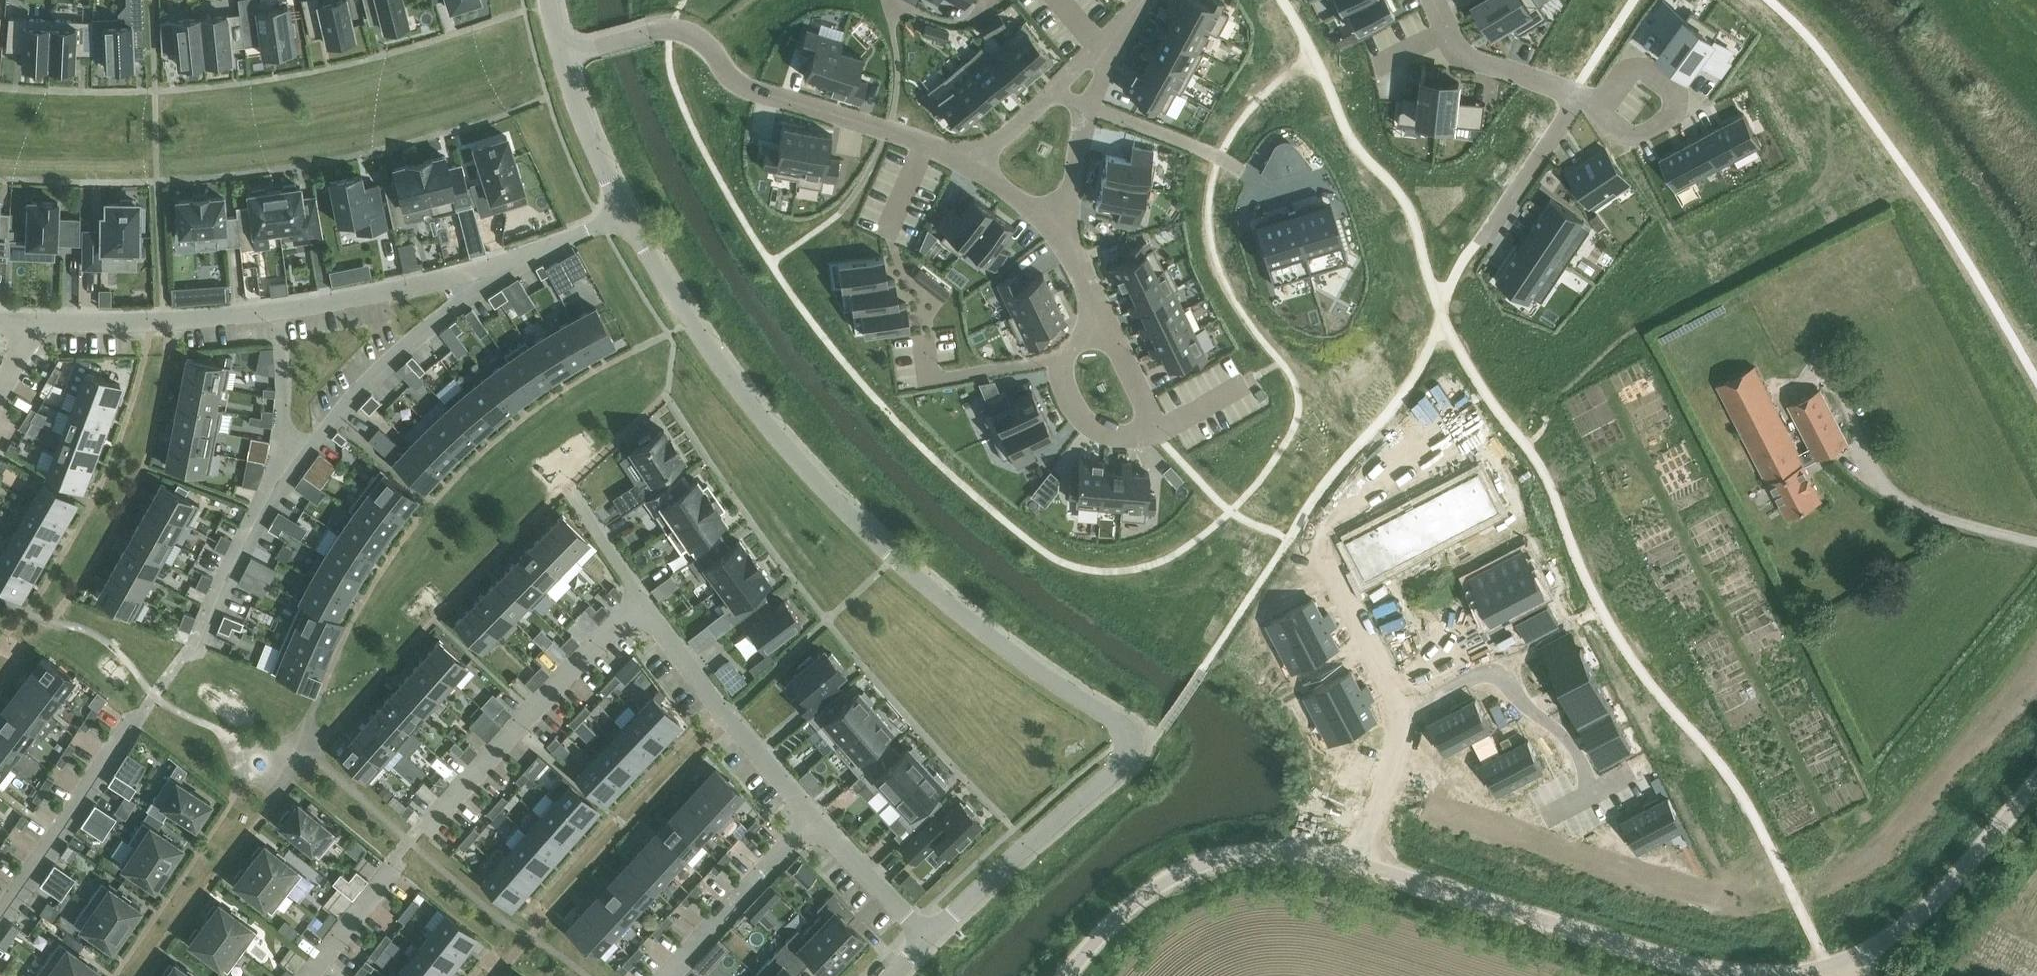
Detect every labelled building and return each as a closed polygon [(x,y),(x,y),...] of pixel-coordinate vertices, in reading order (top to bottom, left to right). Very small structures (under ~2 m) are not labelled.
[(244,42),(245,46),(262,43),(264,55),(294,51),(291,34),(295,34),(293,22),(290,23),(287,6),(259,10),(257,0),(238,0),(240,14),(244,42)] [(310,36),(324,33),(327,44),(355,38),(346,0),(331,0),(319,3),(318,0),(301,0),(310,36)] [(368,19),(380,16),(383,30),(409,23),(403,0),(363,0),(368,19)] [(450,10),(480,0),(447,0),(450,10)] [(1166,7),(1217,35),(1229,14),(1220,9),(1224,2),(1220,0),(1205,0),(1205,1),(1203,0),(1180,0),(1177,7),(1169,3),(1166,7)] [(1341,11),(1362,0),(1335,0),(1341,11)] [(1341,11),(1341,12),(1345,10),(1357,32),(1394,14),(1387,0),(1362,0),(1341,11)] [(1476,2),(1485,16),(1511,0),(1479,0),(1476,2)] [(1485,16),(1495,30),(1511,20),(1520,34),(1549,16),(1538,0),(1511,0),(1485,16)] [(1661,16),(1668,6),(1662,2),(1655,12),(1661,16)] [(1661,16),(1654,25),(1672,38),(1661,54),(1675,64),(1706,20),(1692,10),(1688,16),(1686,18),(1668,6),(1661,16)] [(1158,23),(1155,28),(1202,53),(1203,52),(1198,50),(1208,31),(1217,36),(1217,35),(1166,7),(1164,11),(1172,16),(1166,27),(1158,23)] [(240,14),(200,18),(205,63),(231,61),(229,44),(244,42),(240,14)] [(1000,15),(990,22),(995,30),(1005,24),(1000,15)] [(48,67),(50,19),(9,17),(6,50),(23,51),(22,66),(27,66),(27,70),(43,71),(43,67),(48,67)] [(118,25),(104,25),(106,68),(133,67),(132,51),(145,50),(144,17),(118,18),(118,25)] [(205,63),(200,18),(160,22),(162,51),(177,49),(179,66),(205,63)] [(92,21),(50,19),(48,67),(74,68),(75,53),(92,54),(92,21)] [(1706,20),(1675,64),(1688,74),(1699,58),(1701,59),(1708,49),(1715,39),(1701,29),(1703,27),(1707,21),(1706,20)] [(1542,21),(1526,30),(1533,40),(1548,31),(1542,21)] [(995,30),(990,22),(979,28),(985,37),(995,30)] [(1021,23),(1003,39),(1035,75),(1053,60),(1021,23)] [(934,37),(937,28),(925,24),(922,34),(934,37)] [(806,28),(799,49),(811,53),(804,75),(826,83),(823,91),(825,92),(841,40),(806,28)] [(948,32),(937,28),(934,37),(945,41),(948,32)] [(1147,43),(1145,48),(1191,73),(1202,53),(1155,28),(1153,32),(1161,36),(1155,47),(1147,43)] [(981,46),(980,46),(1018,90),(1035,75),(1003,39),(1005,43),(990,56),(981,46)] [(841,40),(825,92),(860,103),(867,82),(855,78),(863,56),(840,49),(843,40),(841,40)] [(980,46),(963,61),(995,98),(1011,85),(1016,91),(1018,90),(980,46)] [(1134,67),(1134,68),(1181,93),(1191,73),(1145,48),(1142,52),(1150,56),(1142,71),(1134,67)] [(1708,49),(1701,59),(1710,66),(1718,56),(1708,49)] [(963,61),(945,76),(977,113),(995,98),(963,61)] [(1134,68),(1122,89),(1142,99),(1138,106),(1153,115),(1157,107),(1165,112),(1176,92),(1180,94),(1181,93),(1134,68)] [(933,99),(927,104),(939,117),(945,112),(947,114),(959,129),(977,113),(945,76),(927,92),(933,99)] [(1402,94),(1398,123),(1436,127),(1436,132),(1437,132),(1442,79),(1425,77),(1423,96),(1402,94)] [(1442,79),(1437,132),(1454,134),(1455,124),(1483,127),(1486,103),(1457,100),(1459,81),(1442,79)] [(1744,114),(1702,136),(1719,168),(1761,146),(1744,114)] [(766,146),(762,168),(774,170),(773,175),(797,179),(796,184),(797,184),(807,130),(782,125),(778,148),(766,146)] [(807,130),(797,184),(821,188),(823,179),(835,181),(839,159),(827,157),(831,134),(807,130)] [(499,197),(524,189),(507,136),(474,147),(485,181),(471,185),(481,215),(503,208),(499,197)] [(1719,168),(1702,136),(1659,158),(1676,190),(1719,168)] [(1106,153),(1101,178),(1151,187),(1155,163),(1151,162),(1153,150),(1132,146),(1129,158),(1106,153)] [(1595,210),(1617,195),(1631,186),(1624,177),(1605,148),(1569,172),(1591,205),(1595,210)] [(419,161),(433,216),(472,206),(461,164),(448,167),(445,155),(432,159),(432,158),(419,161)] [(433,216),(419,161),(407,164),(407,165),(394,168),(397,180),(383,183),(393,226),(433,216)] [(369,186),(363,187),(361,175),(330,182),(338,223),(355,220),(358,233),(386,228),(378,184),(369,186)] [(1101,178),(1097,202),(1120,207),(1118,219),(1139,223),(1146,187),(1151,188),(1151,187),(1101,178)] [(274,191),(280,236),(281,236),(280,230),(291,229),(293,230),(294,242),(322,238),(316,197),(302,199),(300,187),(296,188),(295,184),(282,185),(283,189),(274,191)] [(237,216),(240,245),(240,249),(268,245),(267,237),(280,236),(274,191),(265,192),(264,188),(251,190),(252,194),(248,194),(250,206),(236,208),(237,216)] [(949,207),(936,224),(945,232),(939,239),(959,255),(993,211),(973,196),(958,214),(949,207)] [(217,247),(240,245),(237,216),(224,217),(223,197),(208,198),(208,197),(192,199),(177,201),(179,218),(175,218),(177,238),(197,237),(196,233),(216,231),(217,247)] [(1540,228),(1531,241),(1566,265),(1591,229),(1582,224),(1585,220),(1552,197),(1532,226),(1534,227),(1535,225),(1540,228)] [(103,217),(103,231),(84,231),(84,267),(101,267),(101,249),(137,249),(138,228),(144,228),(144,207),(138,207),(138,203),(134,203),(134,199),(120,199),(120,203),(107,203),(107,217),(103,217)] [(1329,200),(1292,211),(1292,212),(1311,273),(1347,262),(1331,206),(1329,200)] [(29,202),(29,205),(25,205),(24,220),(29,220),(28,245),(56,246),(56,242),(63,243),(80,244),(80,219),(64,218),(63,220),(57,220),(57,202),(39,201),(39,202),(29,202)] [(993,211),(959,255),(960,255),(966,248),(995,269),(1008,252),(998,245),(1013,226),(993,211)] [(1292,211),(1254,223),(1256,229),(1273,284),(1311,273),(1292,212),(1292,211)] [(7,255),(10,213),(0,213),(0,255),(7,255)] [(395,236),(398,248),(415,244),(412,232),(395,236)] [(1517,249),(1496,280),(1498,281),(1528,301),(1529,302),(1534,295),(1542,301),(1566,265),(1531,241),(1522,255),(1517,252),(1519,249),(1517,249)] [(1153,247),(1109,268),(1120,289),(1155,272),(1168,266),(1167,265),(1163,267),(1153,247)] [(884,256),(835,263),(836,265),(840,265),(843,286),(839,287),(839,288),(851,286),(887,281),(884,256)] [(561,259),(545,268),(548,275),(558,293),(575,284),(561,259)] [(545,268),(543,264),(535,268),(541,279),(548,275),(545,268)] [(946,296),(952,288),(923,266),(917,274),(946,296)] [(1136,301),(1128,305),(1130,310),(1178,286),(1168,266),(1155,272),(1120,289),(1120,290),(1128,286),(1136,301)] [(253,292),(254,271),(242,271),(241,292),(253,292)] [(1016,272),(996,282),(1012,314),(1008,316),(1008,317),(1054,295),(1043,273),(1021,283),(1016,272)] [(851,286),(839,288),(839,289),(851,287),(854,309),(850,310),(850,311),(855,310),(898,304),(895,280),(887,281),(851,286)] [(227,284),(209,285),(210,302),(228,301),(227,284)] [(1146,322),(1138,326),(1140,330),(1183,309),(1174,289),(1178,287),(1178,286),(1130,310),(1132,314),(1140,310),(1146,322)] [(501,288),(495,293),(501,303),(508,299),(501,288)] [(501,303),(495,293),(488,297),(495,307),(501,303)] [(1054,295),(1008,317),(1019,340),(1023,338),(1029,349),(1049,339),(1043,328),(1064,318),(1054,295)] [(855,310),(850,311),(850,312),(863,310),(866,332),(861,332),(861,335),(909,328),(906,303),(898,304),(855,310)] [(573,319),(591,352),(592,354),(614,343),(595,307),(573,319)] [(464,315),(480,338),(488,332),(472,309),(464,315)] [(1156,343),(1148,346),(1150,351),(1193,329),(1183,309),(1140,330),(1142,335),(1150,331),(1156,343)] [(573,319),(551,332),(571,366),(592,354),(591,352),(573,319)] [(455,320),(449,325),(456,335),(463,330),(455,320)] [(456,335),(449,325),(443,330),(450,340),(456,335)] [(1207,358),(1193,329),(1150,351),(1152,356),(1160,352),(1168,368),(1188,359),(1191,366),(1207,358)] [(571,366),(551,332),(529,345),(551,379),(571,366)] [(551,379),(529,345),(525,339),(504,354),(508,360),(531,392),(551,379)] [(219,355),(217,364),(230,366),(232,357),(219,355)] [(412,355),(406,361),(414,370),(420,364),(412,355)] [(183,380),(226,388),(230,366),(217,364),(187,358),(183,380)] [(531,392),(508,360),(487,375),(510,405),(512,407),(531,392)] [(414,370),(406,361),(400,366),(408,375),(414,370)] [(1788,517),(1820,500),(1803,466),(1848,443),(1820,390),(1788,406),(1810,448),(1799,453),(1754,367),(1716,387),(1767,486),(1770,484),(1788,517)] [(46,381),(54,383),(59,374),(52,370),(46,381)] [(78,393),(112,406),(120,384),(86,372),(78,393)] [(510,405),(487,375),(467,391),(493,422),(512,407),(510,405)] [(226,389),(226,388),(183,380),(179,401),(222,409),(215,407),(218,388),(226,389)] [(54,383),(46,381),(40,390),(47,394),(54,383)] [(263,395),(275,397),(275,388),(263,387),(263,395)] [(990,409),(981,414),(991,436),(1042,413),(1031,390),(1010,400),(1005,389),(985,398),(990,409)] [(493,422),(467,391),(448,407),(473,435),(475,437),(493,422)] [(112,406),(78,393),(70,413),(105,426),(112,406)] [(372,394),(366,400),(375,408),(380,402),(372,394)] [(375,408),(366,400),(360,406),(369,414),(375,408)] [(175,422),(217,431),(222,409),(179,401),(175,422)] [(24,419),(31,422),(38,411),(31,407),(24,419)] [(475,437),(473,435),(448,407),(429,425),(457,454),(475,437)] [(261,417),(273,418),(274,410),(261,409),(261,417)] [(105,426),(70,413),(63,433),(97,446),(105,426)] [(1042,413),(991,436),(1002,459),(1011,455),(1016,466),(1035,457),(1030,446),(1052,436),(1042,413)] [(272,426),(273,418),(261,417),(260,425),(272,426)] [(31,422),(24,419),(19,428),(26,432),(31,422)] [(213,452),(217,431),(175,422),(171,444),(213,452)] [(457,454),(429,425),(411,443),(440,471),(457,454)] [(645,499),(677,478),(671,468),(683,459),(678,450),(670,438),(669,438),(663,429),(650,438),(649,435),(639,442),(640,445),(631,451),(649,479),(633,490),(641,502),(645,499)] [(347,438),(337,431),(332,437),(342,445),(347,438)] [(97,446),(63,433),(55,454),(89,467),(97,446)] [(10,442),(6,449),(13,453),(17,446),(10,442)] [(423,489),(440,471),(411,443),(394,462),(423,489)] [(209,474),(213,452),(171,444),(166,466),(209,474)] [(253,460),(265,463),(267,455),(256,452),(253,460)] [(308,469),(303,475),(320,488),(336,466),(319,453),(308,469)] [(89,467),(55,454),(47,475),(81,488),(89,467)] [(1069,479),(1068,497),(1076,497),(1076,506),(1099,508),(1102,468),(1103,460),(1079,458),(1077,480),(1069,479)] [(263,471),(265,463),(253,460),(251,468),(263,471)] [(1102,468),(1099,508),(1122,510),(1126,461),(1121,461),(1120,470),(1102,468)] [(1122,510),(1121,519),(1145,521),(1146,511),(1154,512),(1155,494),(1147,494),(1149,472),(1130,471),(1131,462),(1126,461),(1122,510)] [(1166,476),(1173,469),(1170,465),(1162,472),(1166,476)] [(1490,465),(1479,471),(1482,478),(1493,472),(1490,465)] [(363,488),(399,515),(401,517),(416,497),(380,468),(363,488)] [(1479,471),(1452,485),(1472,524),(1499,510),(1496,503),(1492,497),(1489,491),(1486,484),(1482,478),(1479,471)] [(1493,472),(1482,478),(1486,484),(1497,479),(1493,472)] [(320,488),(303,475),(294,487),(317,504),(326,492),(320,488)] [(679,476),(677,478),(645,499),(667,531),(716,497),(707,485),(703,488),(697,480),(687,487),(679,476)] [(236,478),(232,491),(248,495),(252,483),(236,478)] [(1497,479),(1486,484),(1489,491),(1500,485),(1497,479)] [(32,502),(64,520),(75,501),(43,482),(32,502)] [(150,504),(182,522),(188,525),(199,505),(161,484),(150,504)] [(1434,495),(1425,499),(1445,538),(1472,524),(1452,485),(1434,495)] [(1500,485),(1489,491),(1492,497),(1503,491),(1500,485)] [(1430,486),(1421,490),(1425,499),(1434,495),(1430,486)] [(348,508),(354,512),(386,536),(401,517),(399,515),(363,488),(348,508)] [(1421,490),(1412,495),(1416,504),(1425,499),(1421,490)] [(1503,491),(1492,497),(1496,503),(1507,498),(1503,491)] [(716,497),(667,531),(681,551),(689,546),(696,556),(722,538),(715,527),(725,520),(720,512),(724,509),(716,497)] [(1507,498),(1496,503),(1499,510),(1510,504),(1507,498)] [(1416,504),(1399,513),(1419,552),(1445,538),(1425,499),(1416,504)] [(32,502),(21,521),(53,539),(64,520),(32,502)] [(171,540),(182,522),(150,504),(140,522),(171,540)] [(278,511),(272,522),(282,528),(300,539),(307,528),(278,511)] [(372,556),(378,548),(386,536),(354,512),(339,533),(372,556)] [(1377,513),(1368,518),(1372,527),(1381,522),(1377,513)] [(1381,522),(1372,527),(1392,566),(1419,552),(1399,513),(1381,522)] [(547,530),(573,556),(589,540),(563,514),(547,530)] [(1368,518),(1359,523),(1363,531),(1372,527),(1368,518)] [(53,539),(21,521),(10,539),(42,558),(53,539)] [(161,559),(171,540),(140,522),(129,541),(161,559)] [(282,528),(272,522),(268,529),(278,535),(282,528)] [(1363,531),(1345,541),(1365,580),(1392,566),(1372,527),(1363,531)] [(573,556),(547,530),(532,546),(561,575),(562,574),(558,571),(573,556)] [(339,533),(326,555),(360,576),(372,556),(339,533)] [(217,541),(228,546),(232,539),(221,534),(217,541)] [(723,538),(722,538),(696,556),(696,557),(688,562),(702,581),(710,575),(719,587),(755,560),(748,551),(739,540),(730,547),(723,538)] [(10,539),(0,557),(0,559),(31,577),(42,558),(10,539)] [(150,577),(161,559),(129,541),(119,560),(150,577)] [(225,553),(228,546),(217,541),(214,548),(225,553)] [(561,575),(532,546),(516,561),(548,592),(548,591),(547,589),(561,575)] [(1525,551),(1498,565),(1518,604),(1554,585),(1550,576),(1541,581),(1525,551)] [(347,596),(352,589),(360,576),(326,555),(313,577),(347,596)] [(0,559),(0,585),(20,596),(31,577),(0,559)] [(140,595),(150,577),(119,560),(108,578),(140,595)] [(762,570),(755,560),(719,587),(728,599),(720,605),(734,624),(741,618),(765,600),(767,598),(760,588),(770,581),(762,570)] [(548,592),(516,561),(501,576),(532,607),(548,592)] [(249,563),(245,571),(255,576),(260,568),(249,563)] [(1498,565),(1471,579),(1486,609),(1478,614),(1482,623),(1518,604),(1498,565)] [(255,576),(245,571),(241,577),(252,583),(255,576)] [(199,580),(210,585),(213,577),(202,572),(199,580)] [(532,607),(501,576),(486,592),(512,617),(526,603),(532,608),(532,607)] [(301,600),(336,617),(347,596),(313,577),(301,600)] [(146,599),(140,595),(108,578),(97,598),(135,619),(146,599)] [(206,592),(210,585),(199,580),(195,587),(206,592)] [(619,602),(622,593),(613,585),(608,591),(619,602)] [(497,633),(512,617),(486,592),(471,607),(497,633)] [(1270,621),(1283,645),(1332,620),(1328,613),(1322,616),(1313,598),(1304,603),(1270,621)] [(301,600),(290,623),(333,643),(344,621),(336,617),(301,600)] [(773,611),(765,600),(741,618),(765,649),(800,621),(785,601),(773,611)] [(590,604),(584,609),(599,624),(604,618),(596,609),(590,604)] [(596,609),(604,618),(610,612),(602,604),(596,609)] [(1548,604),(1516,621),(1526,640),(1558,624),(1548,604)] [(481,649),(497,633),(471,607),(455,623),(481,649)] [(181,620),(193,624),(196,617),(184,612),(181,620)] [(224,615),(221,623),(232,627),(235,619),(224,615)] [(692,644),(713,635),(705,619),(685,629),(692,644)] [(190,632),(193,624),(181,620),(178,627),(190,632)] [(1332,620),(1283,645),(1296,670),(1339,648),(1336,642),(1330,630),(1336,627),(1332,620)] [(232,627),(221,623),(218,630),(229,634),(232,627)] [(290,623),(280,647),(321,664),(323,665),(333,643),(290,623)] [(1560,637),(1563,643),(1571,639),(1567,633),(1560,637)] [(565,641),(574,649),(580,643),(571,634),(565,641)] [(1557,646),(1563,643),(1560,637),(1554,640),(1557,646)] [(1562,659),(1577,651),(1571,639),(1563,643),(1557,646),(1556,647),(1562,659)] [(425,657),(452,681),(467,664),(440,640),(425,657)] [(1556,647),(1557,646),(1554,640),(1547,644),(1550,650),(1556,647)] [(568,654),(574,649),(565,641),(560,646),(568,654)] [(1540,647),(1543,653),(1550,650),(1547,644),(1540,647)] [(323,665),(321,664),(280,647),(270,671),(314,688),(323,665)] [(1552,686),(1552,688),(1592,668),(1581,648),(1577,651),(1562,659),(1556,647),(1550,650),(1543,653),(1549,665),(1542,669),(1552,686)] [(810,717),(841,690),(842,690),(834,681),(843,673),(839,668),(842,665),(831,652),(828,655),(824,650),(813,659),(810,655),(798,666),(800,669),(790,678),(802,692),(794,699),(810,717)] [(45,656),(31,674),(60,696),(74,678),(45,656)] [(425,657),(410,673),(437,697),(452,681),(425,657)] [(732,692),(746,682),(729,660),(715,671),(732,692)] [(536,671),(544,679),(550,674),(541,665),(536,671)] [(1563,709),(1570,705),(1602,688),(1592,668),(1552,688),(1563,709)] [(539,685),(544,679),(536,671),(530,677),(539,685)] [(1308,693),(1321,718),(1370,693),(1366,685),(1360,689),(1351,671),(1343,675),(1308,693)] [(410,673),(396,689),(423,713),(437,697),(410,673)] [(31,674),(18,691),(47,713),(60,696),(31,674)] [(615,674),(607,683),(612,688),(620,680),(615,674)] [(612,688),(607,683),(598,691),(604,697),(612,688)] [(1570,705),(1579,723),(1611,706),(1602,688),(1570,705)] [(382,705),(409,729),(423,713),(396,689),(382,705)] [(841,690),(810,717),(809,717),(835,746),(875,711),(869,704),(872,701),(864,692),(861,694),(858,691),(849,699),(841,690)] [(47,713),(18,691),(4,708),(33,731),(47,713)] [(1370,693),(1321,718),(1334,743),(1377,721),(1368,703),(1374,700),(1370,693)] [(1490,698),(1496,709),(1503,705),(1497,694),(1490,698)] [(637,712),(664,738),(679,721),(653,696),(637,712)] [(1439,742),(1446,738),(1452,749),(1458,745),(1491,728),(1476,699),(1429,724),(1439,742)] [(382,705),(367,721),(394,745),(409,729),(382,705)] [(504,705),(498,711),(507,719),(512,713),(504,705)] [(576,714),(582,720),(591,711),(585,705),(576,714)] [(92,706),(86,716),(92,721),(99,711),(92,706)] [(1579,723),(1589,742),(1621,725),(1611,706),(1579,723)] [(0,714),(0,732),(20,748),(33,731),(4,708),(0,714)] [(501,725),(507,719),(498,711),(493,717),(501,725)] [(892,730),(875,711),(835,746),(860,774),(891,746),(883,737),(892,730)] [(637,712),(622,728),(649,753),(664,738),(637,712)] [(582,720),(576,714),(568,723),(574,728),(582,720)] [(92,721),(86,716),(79,726),(86,731),(92,721)] [(469,725),(487,741),(493,735),(475,719),(469,725)] [(367,721),(353,737),(380,762),(394,745),(367,721)] [(1632,746),(1621,725),(1589,742),(1600,762),(1632,746)] [(649,753),(622,728),(607,744),(634,769),(649,753)] [(7,765),(20,748),(0,732),(0,760),(7,765)] [(76,756),(93,758),(96,735),(79,733),(76,756)] [(555,736),(547,745),(552,751),(553,750),(562,759),(570,751),(555,736)] [(365,778),(380,762),(353,737),(338,754),(365,778)] [(1529,740),(1482,764),(1491,782),(1499,778),(1505,789),(1544,768),(1529,740)] [(62,753),(68,758),(75,747),(69,742),(62,753)] [(464,749),(473,757),(478,751),(469,743),(464,749)] [(634,769),(607,744),(592,759),(619,785),(634,769)] [(891,746),(860,774),(874,791),(881,785),(893,798),(926,767),(919,759),(922,757),(913,747),(910,750),(908,747),(899,755),(891,746)] [(467,763),(473,757),(464,749),(458,755),(467,763)] [(68,758),(62,753),(56,763),(62,767),(68,758)] [(619,785),(592,759),(576,776),(603,801),(619,785)] [(523,771),(529,777),(537,768),(531,763),(523,771)] [(926,767),(893,798),(904,810),(898,816),(912,831),(942,802),(941,801),(939,803),(932,795),(943,785),(945,782),(937,773),(934,775),(926,767)] [(716,768),(700,784),(727,809),(743,793),(716,768)] [(529,777),(523,771),(515,780),(521,786),(529,777)] [(129,798),(136,787),(115,773),(108,784),(129,798)] [(47,775),(38,789),(45,794),(54,780),(47,775)] [(436,781),(445,789),(449,783),(440,775),(436,781)] [(195,826),(197,823),(201,825),(208,814),(205,812),(211,803),(198,795),(199,795),(189,788),(189,789),(168,776),(153,799),(195,826)] [(1664,798),(1668,796),(1659,778),(1652,781),(1657,792),(1660,790),(1664,798)] [(439,796),(445,789),(436,781),(430,788),(439,796)] [(570,783),(555,799),(582,824),(597,807),(570,783)] [(727,809),(700,784),(686,800),(713,825),(727,809)] [(45,794),(38,789),(32,799),(39,803),(45,794)] [(502,795),(494,804),(500,809),(508,800),(502,795)] [(1644,846),(1651,843),(1684,826),(1669,797),(1662,801),(1647,809),(1622,822),(1632,840),(1639,836),(1644,846)] [(582,824),(555,799),(540,816),(568,840),(582,824)] [(686,800),(671,816),(698,841),(713,825),(686,800)] [(95,803),(88,814),(109,828),(116,818),(95,803)] [(288,809),(280,820),(283,822),(280,825),(319,857),(337,835),(318,820),(309,812),(298,803),(291,812),(288,809)] [(900,847),(914,862),(935,842),(948,855),(980,824),(972,815),(974,812),(966,803),(963,806),(960,803),(940,822),(933,816),(900,847)] [(400,813),(406,818),(414,809),(408,804),(400,813)] [(500,809),(494,804),(486,813),(492,818),(500,809)] [(416,822),(421,816),(415,811),(410,817),(416,822)] [(22,829),(28,819),(22,814),(15,824),(22,829)] [(109,828),(88,814),(81,825),(102,839),(109,828)] [(568,840),(540,816),(526,832),(554,856),(568,840)] [(671,816),(656,832),(683,857),(698,841),(671,816)] [(747,828),(753,833),(761,825),(755,819),(747,828)] [(128,842),(132,844),(168,868),(173,860),(176,862),(183,852),(180,850),(182,847),(142,821),(128,842)] [(465,836),(472,842),(480,832),(474,827),(465,836)] [(753,833),(747,828),(739,837),(745,842),(753,833)] [(554,856),(526,832),(512,848),(539,873),(554,856)] [(656,832),(642,848),(669,873),(683,857),(656,832)] [(472,842),(465,836),(458,845),(464,851),(472,842)] [(3,854),(10,844),(4,840),(0,845),(0,852),(3,854)] [(164,875),(168,868),(132,844),(119,864),(154,888),(157,885),(160,887),(166,877),(164,875)] [(249,864),(287,893),(302,874),(265,844),(262,847),(259,845),(252,855),(255,857),(249,864)] [(512,848),(497,864),(525,889),(539,873),(512,848)] [(669,873),(642,848),(627,864),(654,889),(669,873)] [(726,851),(718,860),(724,865),(732,856),(726,851)] [(724,865),(718,860),(710,869),(716,874),(724,865)] [(54,864),(47,874),(68,889),(76,878),(54,864)] [(272,913),(287,893),(249,864),(244,870),(241,868),(234,878),(237,880),(234,883),(272,913)] [(525,889),(497,864),(482,881),(510,906),(525,889)] [(627,864),(612,880),(639,905),(654,889),(627,864)] [(368,880),(356,870),(349,880),(340,873),(333,883),(353,899),(368,880)] [(68,889),(47,874),(40,884),(61,899),(68,889)] [(639,905),(612,880),(598,896),(625,921),(639,905)] [(101,881),(87,902),(126,929),(131,922),(134,924),(141,914),(138,912),(141,909),(101,881)] [(697,883),(689,892),(695,897),(703,888),(697,883)] [(811,924),(845,957),(863,938),(843,918),(852,909),(834,891),(817,909),(822,913),(811,924)] [(695,897),(689,892),(681,900),(687,906),(695,897)] [(625,921),(598,896),(583,912),(610,937),(625,921)] [(405,909),(411,913),(419,904),(412,899),(405,909)] [(755,922),(765,912),(754,901),(744,912),(755,922)] [(126,929),(87,902),(73,922),(112,949),(115,946),(118,948),(124,938),(121,936),(126,929)] [(204,923),(242,951),(257,932),(219,903),(217,906),(214,904),(206,914),(209,916),(204,923)] [(411,913),(405,909),(398,918),(404,923),(411,913)] [(323,921),(330,926),(337,917),(331,912),(323,921)] [(446,912),(432,930),(461,953),(475,935),(446,912)] [(610,937),(583,912),(568,928),(595,953),(610,937)] [(667,914),(659,923),(665,929),(673,920),(667,914)] [(322,936),(330,926),(323,921),(316,931),(322,936)] [(228,971),(242,951),(204,923),(199,930),(196,928),(189,937),(192,939),(189,943),(228,971)] [(665,929),(659,923),(651,932),(657,938),(665,929)] [(6,933),(12,938),(20,928),(13,924),(6,933)] [(828,974),(845,957),(811,924),(802,934),(798,929),(781,946),(800,964),(808,955),(828,974)] [(461,953),(432,930),(419,947),(448,970),(461,953)] [(12,938),(6,933),(0,942),(0,944),(5,948),(12,938)] [(378,943),(385,948),(392,938),(386,933),(378,943)] [(64,975),(98,975),(95,973),(98,970),(59,942),(45,962),(64,975)] [(385,948),(378,943),(371,952),(377,957),(385,948)] [(638,946),(630,955),(636,961),(644,952),(638,946)] [(781,946),(765,963),(770,968),(763,975),(795,975),(791,972),(800,964),(781,946)] [(406,964),(421,975),(443,975),(448,970),(419,947),(406,964)] [(636,961),(630,955),(622,964),(628,969),(636,961)] [(714,965),(704,956),(693,967),(704,975),(714,965)] [(45,962),(34,975),(64,975),(45,962)] [(175,963),(173,966),(170,964),(163,974),(165,975),(193,975),(175,963)] [(362,964),(352,975),(362,975),(368,969),(362,964)] [(396,975),(421,975),(406,964),(396,975)]
